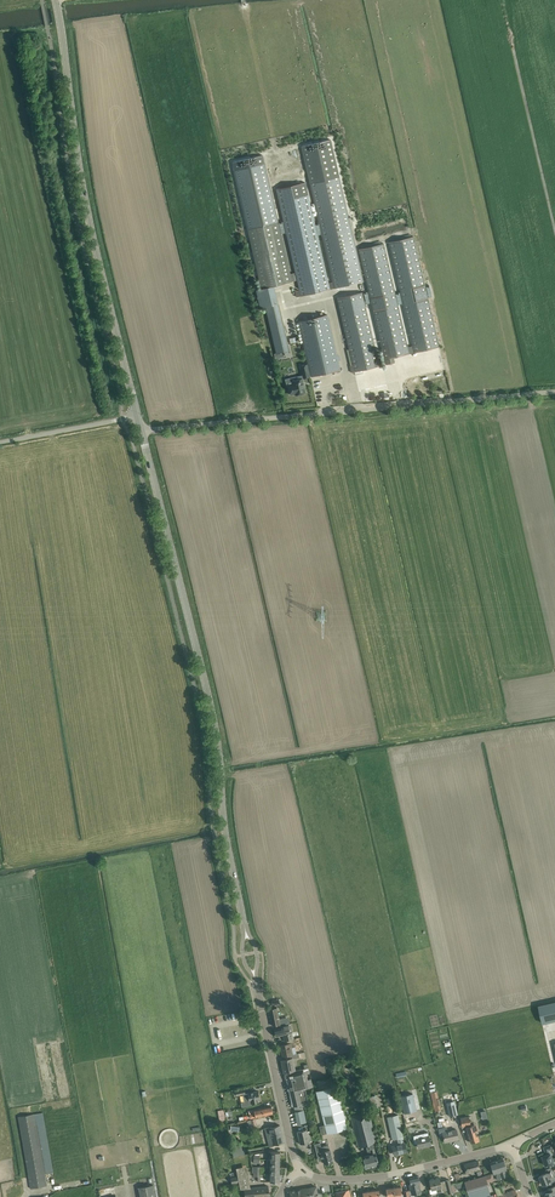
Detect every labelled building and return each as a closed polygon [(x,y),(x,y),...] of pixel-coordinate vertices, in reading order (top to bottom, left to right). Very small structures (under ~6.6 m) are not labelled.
[(331,140),(302,146),(323,238),(333,282),(329,283),(330,289),(334,288),(364,281),(350,220),(331,140)] [(264,155),(232,162),(246,226),(247,229),(261,289),(268,287),(274,286),(292,282),(292,281),(297,280),(295,274),(291,275),(279,222),(278,219),(264,155)] [(280,188),(276,189),(283,218),(300,290),(295,291),(296,296),(330,289),(329,283),(318,239),(305,183),(300,184),(287,187),(283,188),(280,188)] [(388,242),(412,345),(414,352),(439,346),(414,236),(388,242)] [(414,352),(412,345),(408,346),(384,243),(359,249),(386,364),(395,362),(394,357),(414,352)] [(338,297),(354,364),(350,365),(351,372),(381,365),(380,358),(377,359),(362,292),(338,297)] [(278,303),(265,306),(275,347),(288,344),(278,303)] [(327,314),(298,321),(311,376),(340,370),(327,314)] [(288,344),(275,347),(276,353),(283,352),(289,350),(288,344)] [(310,377),(307,363),(300,365),(303,379),(310,377)] [(290,394),(295,393),(296,395),(305,392),(302,378),(296,380),(295,376),(285,379),(287,386),(288,386),(290,394)] [(538,1005),(542,1023),(554,1020),(554,1001),(542,1004),(538,1005)] [(275,1008),(269,1009),(273,1026),(280,1024),(280,1025),(283,1025),(287,1024),(285,1017),(279,1018),(277,1007),(275,1008)] [(281,1028),(274,1029),(276,1036),(283,1034),(284,1041),(287,1040),(289,1040),(294,1038),(293,1032),(292,1032),(290,1025),(287,1025),(287,1024),(283,1025),(280,1025),(281,1028)] [(287,1044),(280,1045),(283,1056),(284,1056),(291,1054),(292,1055),(296,1054),(295,1047),(294,1043),(296,1042),(295,1038),(294,1038),(289,1040),(287,1040),(287,1044)] [(285,1059),(281,1060),(284,1073),(295,1071),(293,1058),(299,1057),(298,1053),(296,1054),(292,1055),(284,1057),(285,1059)] [(295,1071),(284,1073),(284,1074),(285,1079),(287,1080),(288,1085),(287,1086),(288,1090),(289,1091),(291,1097),(293,1106),(299,1104),(302,1104),(301,1102),(298,1089),(307,1086),(310,1086),(312,1085),(311,1082),(310,1078),(307,1079),(306,1074),(309,1073),(309,1072),(308,1067),(303,1068),(303,1069),(295,1071)] [(316,1092),(325,1126),(327,1133),(348,1128),(337,1086),(316,1092)] [(244,1101),(240,1102),(241,1107),(251,1104),(251,1103),(253,1103),(259,1101),(258,1099),(259,1099),(258,1091),(253,1092),(252,1092),(247,1093),(244,1093),(245,1094),(243,1094),(244,1101)] [(441,1110),(437,1091),(430,1093),(435,1111),(441,1110)] [(404,1112),(417,1110),(415,1104),(413,1093),(400,1096),(402,1106),(404,1112)] [(454,1101),(446,1102),(449,1116),(457,1115),(454,1101)] [(255,1117),(273,1113),(271,1106),(254,1109),(254,1112),(252,1113),(252,1114),(249,1115),(250,1118),(255,1117)] [(294,1108),(294,1109),(297,1123),(303,1122),(307,1121),(303,1107),(300,1108),(300,1107),(294,1108)] [(481,1111),(482,1119),(489,1118),(487,1110),(481,1111)] [(376,1141),(375,1135),(369,1111),(351,1116),(359,1146),(367,1144),(367,1146),(366,1146),(368,1155),(362,1156),(365,1167),(378,1164),(373,1142),(376,1141)] [(18,1116),(31,1188),(47,1185),(34,1114),(18,1116)] [(392,1140),(397,1138),(398,1143),(392,1145),(394,1154),(406,1151),(405,1143),(404,1143),(398,1115),(387,1117),(392,1140)] [(463,1117),(460,1118),(461,1120),(462,1126),(466,1126),(471,1143),(479,1140),(477,1134),(476,1130),(474,1124),(471,1125),(470,1125),(469,1116),(463,1117)] [(251,1122),(247,1124),(249,1128),(256,1125),(254,1119),(251,1120),(251,1122)] [(266,1128),(265,1128),(266,1132),(270,1131),(273,1141),(268,1142),(269,1146),(274,1145),(274,1144),(278,1143),(284,1142),(282,1133),(280,1125),(274,1126),(266,1128)] [(300,1144),(306,1142),(312,1141),(310,1133),(309,1133),(308,1132),(307,1132),(306,1129),(303,1130),(297,1131),(300,1144)] [(443,1132),(442,1132),(443,1135),(444,1141),(452,1139),(452,1140),(458,1139),(457,1133),(456,1129),(443,1132)] [(431,1145),(429,1139),(428,1135),(428,1132),(413,1135),(415,1143),(417,1143),(418,1145),(418,1147),(426,1145),(426,1146),(431,1145)] [(320,1142),(314,1144),(317,1155),(322,1154),(324,1163),(326,1163),(327,1164),(330,1163),(330,1162),(333,1161),(328,1145),(324,1146),(324,1147),(321,1148),(320,1142)] [(549,1149),(553,1148),(552,1144),(544,1147),(547,1155),(543,1156),(544,1160),(543,1160),(543,1161),(544,1164),(545,1165),(546,1165),(549,1164),(550,1167),(554,1165),(554,1162),(553,1163),(549,1149)] [(242,1145),(232,1147),(234,1156),(243,1154),(242,1145)] [(267,1159),(280,1160),(280,1152),(274,1152),(271,1152),(268,1152),(268,1155),(271,1155),(271,1159),(267,1159)] [(262,1186),(250,1188),(243,1154),(234,1156),(240,1189),(249,1188),(249,1193),(244,1193),(245,1196),(262,1196),(269,1196),(268,1186),(262,1186)] [(506,1176),(504,1170),(506,1169),(503,1158),(490,1162),(492,1168),(494,1175),(497,1174),(497,1175),(496,1176),(497,1179),(499,1180),(502,1179),(502,1177),(506,1176)] [(480,1169),(479,1167),(478,1161),(464,1164),(466,1173),(480,1169)] [(539,1176),(543,1185),(545,1184),(547,1187),(552,1185),(551,1182),(554,1180),(554,1177),(554,1175),(554,1166),(554,1169),(553,1170),(547,1172),(545,1174),(539,1176)] [(410,1190),(411,1195),(410,1195),(410,1196),(414,1196),(414,1194),(421,1193),(418,1182),(420,1182),(419,1176),(409,1178),(410,1184),(409,1184),(410,1190)] [(485,1176),(464,1182),(467,1192),(488,1187),(485,1176)] [(452,1192),(451,1185),(449,1179),(445,1180),(446,1183),(441,1184),(439,1177),(429,1180),(431,1185),(432,1189),(436,1188),(437,1192),(447,1190),(448,1193),(452,1192)] [(138,1187),(140,1196),(155,1196),(153,1184),(138,1187)] [(290,1191),(291,1196),(318,1196),(316,1186),(296,1190),(290,1191)] [(393,1187),(394,1196),(395,1196),(398,1196),(398,1195),(402,1195),(401,1190),(402,1190),(402,1187),(401,1187),(401,1186),(393,1187)] [(547,1189),(548,1193),(546,1194),(547,1196),(554,1196),(554,1186),(547,1189)] [(394,1196),(393,1187),(386,1189),(387,1196),(390,1196),(395,1196),(394,1196)] [(500,1188),(494,1190),(497,1196),(518,1196),(517,1193),(516,1194),(515,1189),(503,1194),(500,1188)]
